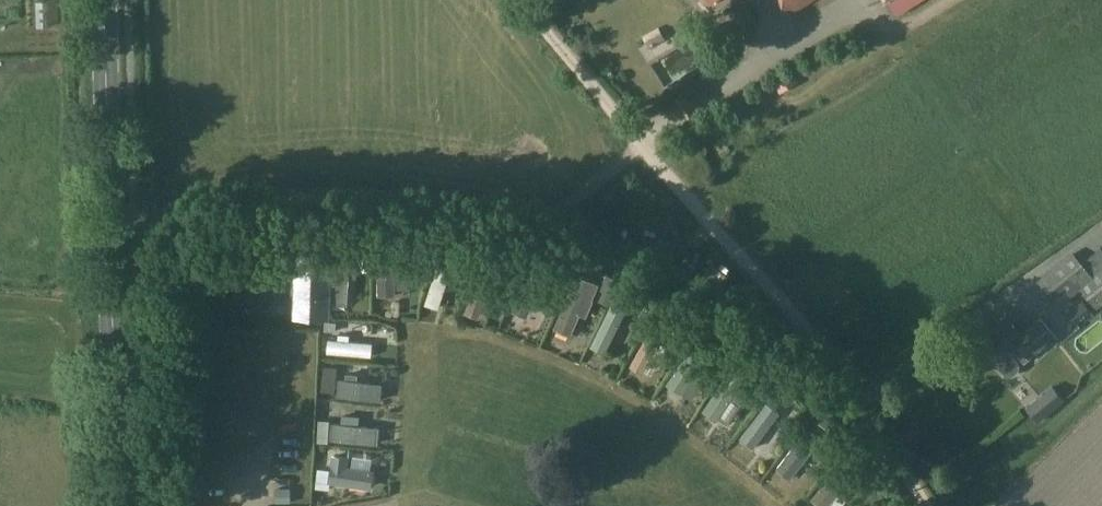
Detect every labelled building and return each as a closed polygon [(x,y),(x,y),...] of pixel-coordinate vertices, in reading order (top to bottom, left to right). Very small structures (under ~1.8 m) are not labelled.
[(789,12),(809,0),(781,0),(789,12)] [(886,0),(896,15),(921,0),(887,0),(886,0)] [(658,28),(643,36),(649,48),(664,40),(658,28)] [(789,71),(773,82),(780,92),(796,81),(789,71)] [(360,239),(373,240),(374,222),(360,221),(360,239)] [(1100,248),(1082,263),(1092,276),(1101,268),(1101,250),(1100,248)] [(349,251),(332,251),(331,306),(348,307),(348,278),(349,270),(357,270),(357,261),(349,261),(349,251)] [(296,315),(325,316),(327,253),(298,252),(296,315)] [(1058,307),(1080,289),(1093,277),(1092,276),(1082,263),(1072,252),(1036,280),(1058,307)] [(376,254),(376,293),(394,293),(394,254),(376,254)] [(437,263),(427,295),(440,299),(446,280),(452,283),(455,275),(447,272),(449,266),(437,263)] [(498,284),(491,282),(497,269),(482,263),(463,311),(477,317),(488,290),(494,293),(498,284)] [(1080,289),(1096,309),(1101,304),(1101,268),(1092,276),(1093,277),(1080,289)] [(260,269),(259,286),(275,287),(276,270),(260,269)] [(524,271),(508,310),(527,318),(535,298),(542,301),(550,282),(524,271)] [(576,275),(553,328),(569,335),(579,312),(585,315),(598,285),(576,275)] [(1081,301),(1065,313),(1075,325),(1076,324),(1091,312),(1081,301)] [(1007,317),(976,342),(996,365),(1005,376),(1012,377),(1019,371),(1020,364),(1011,354),(1015,350),(1024,362),(1054,338),(1039,318),(1020,333),(1007,317)] [(324,331),(336,332),(336,323),(324,321),(324,331)] [(1063,364),(1078,381),(1101,359),(1101,330),(1063,364)] [(648,332),(630,366),(641,372),(650,356),(657,360),(666,345),(659,341),(661,338),(648,332)] [(367,342),(328,340),(328,355),(367,357),(367,342)] [(688,348),(666,383),(680,393),(692,376),(698,380),(705,369),(699,364),(703,358),(688,348)] [(735,390),(740,394),(745,386),(740,382),(745,375),(731,366),(703,411),(717,420),(735,390)] [(356,375),(346,374),(346,380),(339,380),(337,396),(380,401),(382,384),(357,381),(357,375),(356,375)] [(779,407),(769,398),(744,431),(755,439),(769,420),(775,424),(780,417),(775,412),(779,407)] [(337,414),(334,438),(375,444),(378,427),(353,423),(354,416),(337,414)] [(330,455),(327,482),(370,488),(372,473),(344,470),(346,457),(330,455)]
